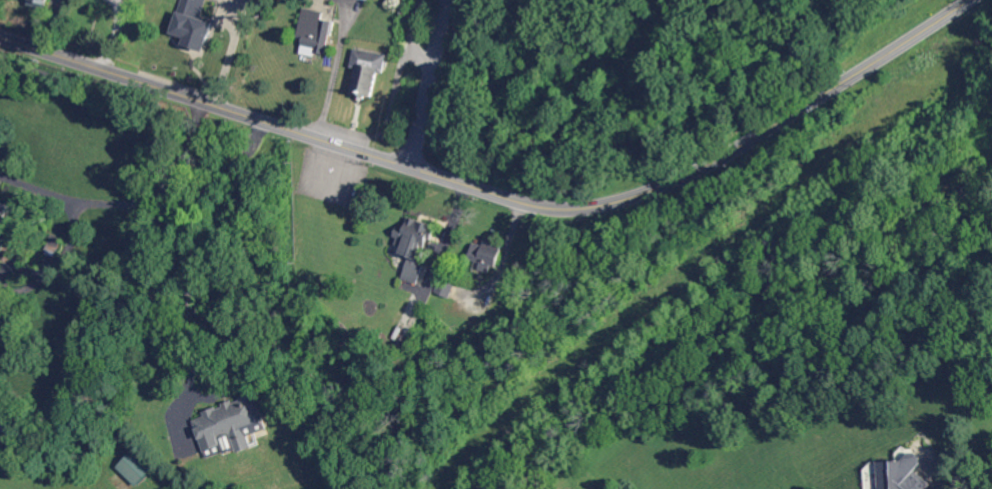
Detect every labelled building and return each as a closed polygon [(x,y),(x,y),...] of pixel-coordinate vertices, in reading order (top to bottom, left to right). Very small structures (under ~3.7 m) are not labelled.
[(29,6),(31,0),(51,0),(47,12),(29,6)] [(171,34),(182,0),(199,0),(194,14),(193,16),(193,17),(214,24),(207,46),(204,45),(188,40),(171,34)] [(332,37),(329,36),(325,56),(300,51),(302,40),(297,39),(303,8),(304,9),(323,12),(322,20),(332,22),(335,23),(332,37)] [(384,73),(378,72),(373,97),(367,95),(366,98),(364,98),(363,97),(361,97),(360,97),(359,97),(359,94),(352,92),(353,92),(354,86),(357,68),(356,67),(354,67),(353,67),(352,66),(353,61),(355,50),(356,48),(388,55),(387,61),(385,69),(384,73)] [(4,254),(0,253),(0,197),(20,203),(13,223),(14,223),(4,254)] [(433,231),(436,231),(434,238),(433,240),(433,241),(429,239),(422,260),(426,262),(425,264),(419,283),(418,285),(414,283),(406,281),(403,280),(410,257),(402,254),(404,248),(397,246),(399,238),(395,237),(398,228),(405,231),(409,218),(434,226),(433,231)] [(57,259),(55,258),(53,258),(48,256),(46,256),(52,236),(57,237),(63,239),(57,259)] [(501,252),(496,268),(491,267),(490,273),(479,270),(481,266),(481,263),(469,260),(474,244),(475,244),(483,247),(485,241),(485,240),(485,238),(493,241),(494,241),(496,241),(497,242),(503,244),(501,252)] [(448,299),(435,293),(436,291),(438,287),(442,278),(455,284),(454,286),(450,295),(448,299)] [(264,412),(267,421),(268,424),(267,425),(256,428),(254,428),(253,429),(249,430),(249,432),(251,435),(250,435),(249,436),(236,440),(235,435),(222,440),(224,445),(205,451),(194,421),(206,417),(204,412),(219,407),(220,409),(226,407),(225,404),(234,401),(235,400),(236,401),(236,403),(239,402),(244,400),(243,398),(255,394),(257,393),(258,394),(259,397),(264,412)] [(118,468),(133,452),(153,470),(137,486),(118,468)] [(932,485),(929,488),(881,488),(881,479),(881,464),(881,463),(906,461),(912,454),(919,454),(921,456),(923,458),(924,459),(925,465),(921,469),(918,472),(927,480),(932,485)]
